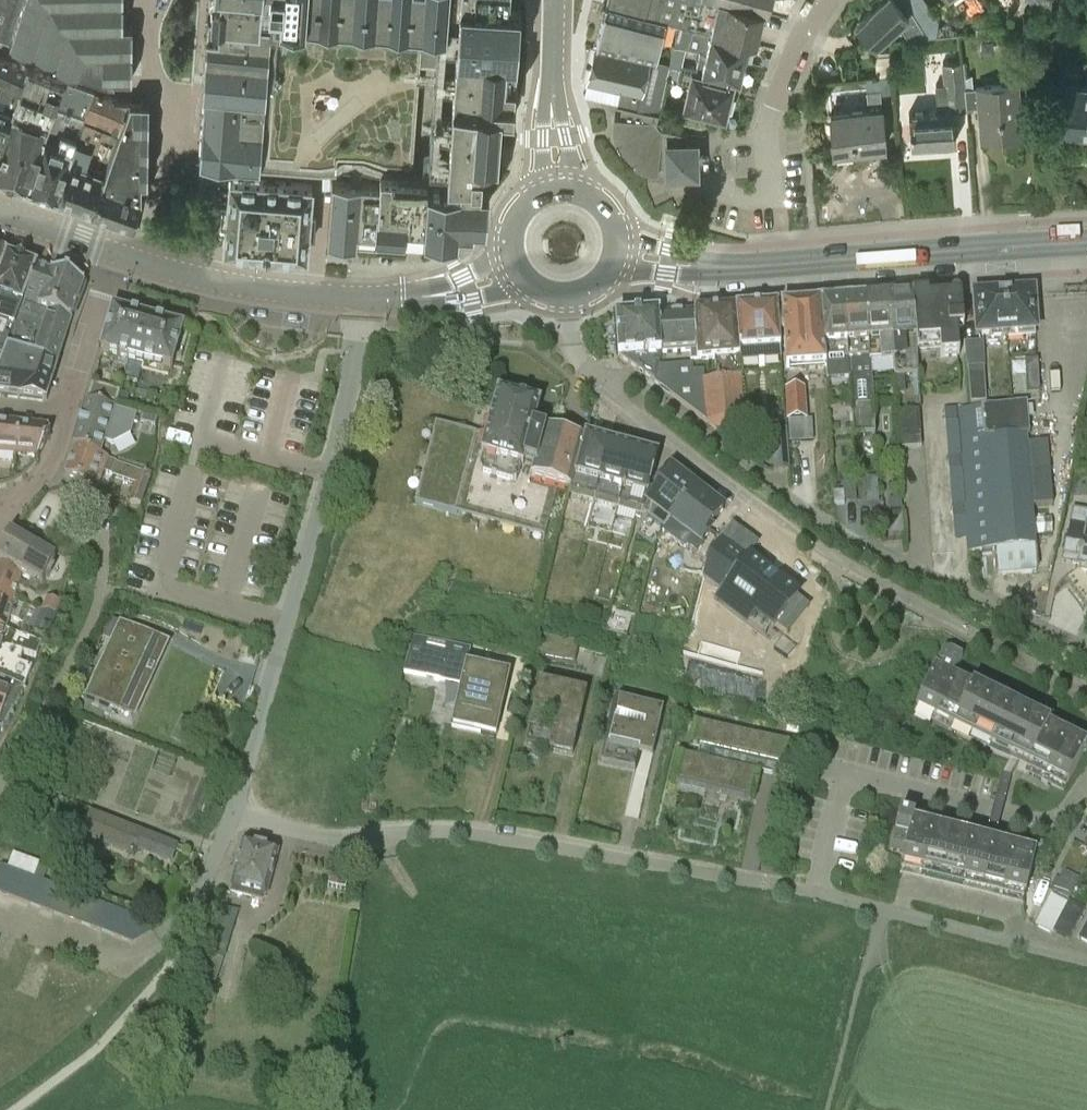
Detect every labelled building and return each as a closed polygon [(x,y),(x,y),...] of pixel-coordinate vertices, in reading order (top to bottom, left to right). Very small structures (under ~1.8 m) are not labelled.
[(56,56),(54,61),(105,78),(113,78),(114,75),(131,77),(132,24),(123,24),(123,0),(0,0),(0,36),(56,56)] [(212,50),(207,50),(207,45),(205,45),(199,154),(330,164),(325,234),(357,237),(375,239),(375,237),(375,227),(405,229),(420,230),(420,231),(423,231),(423,229),(423,219),(456,222),(456,220),(455,219),(456,211),(470,212),(471,208),(483,209),(487,146),(489,146),(489,143),(484,143),(485,122),(497,123),(501,101),(503,76),(510,77),(513,77),(519,4),(508,3),(508,0),(216,0),(212,50)] [(710,32),(718,0),(607,0),(606,6),(642,16),(668,22),(688,27),(710,32)] [(764,11),(718,0),(710,32),(748,42),(755,43),(764,11)] [(718,0),(764,11),(768,12),(771,0),(718,0)] [(903,0),(881,0),(856,22),(874,43),(897,23),(907,38),(926,36),(903,0)] [(642,16),(606,6),(600,26),(663,42),(668,22),(642,16)] [(1006,30),(994,13),(973,15),(974,32),(1006,30)] [(668,22),(663,42),(659,61),(670,64),(679,66),(684,46),(688,27),(668,22)] [(659,61),(663,42),(600,26),(595,46),(638,56),(659,61)] [(748,42),(710,32),(688,27),(684,46),(708,52),(743,61),(748,42)] [(658,110),(667,77),(670,64),(659,61),(638,56),(595,46),(586,80),(620,89),(617,100),(617,101),(621,102),(622,102),(658,110)] [(704,67),(739,76),(743,61),(708,52),(704,67)] [(0,57),(0,141),(27,67),(0,57)] [(964,110),(964,106),(962,87),(960,61),(941,62),(943,84),(934,85),(936,110),(908,112),(910,143),(955,140),(953,110),(964,110)] [(695,70),(679,66),(670,64),(667,77),(685,82),(685,80),(691,81),(684,105),(729,116),(738,78),(728,75),(728,78),(704,72),(705,70),(696,68),(695,70)] [(28,183),(64,80),(27,67),(0,141),(0,173),(28,183)] [(872,77),(872,86),(890,85),(890,76),(872,77)] [(93,91),(64,80),(28,183),(57,194),(70,157),(83,119),(93,91)] [(962,87),(964,106),(980,105),(982,138),(1020,135),(1018,101),(1013,101),(1012,84),(962,87)] [(1065,84),(1065,86),(1058,85),(1056,102),(1062,102),(1060,127),(1086,128),(1086,85),(1065,84)] [(883,146),(878,89),(864,90),(865,108),(828,111),(831,150),(883,146)] [(117,132),(129,98),(112,98),(93,91),(83,119),(117,132)] [(148,99),(130,98),(117,132),(104,170),(92,206),(133,221),(144,189),(140,187),(141,177),(146,177),(148,99)] [(688,130),(661,124),(663,118),(657,116),(658,110),(622,102),(621,102),(619,111),(615,111),(615,112),(617,112),(616,114),(615,114),(619,137),(634,157),(656,165),(656,164),(658,165),(657,166),(659,166),(659,162),(669,162),(669,168),(696,168),(696,140),(687,140),(687,131),(688,132),(688,130)] [(92,206),(104,170),(70,157),(57,194),(92,206)] [(224,244),(306,250),(311,181),(230,175),(224,244)] [(5,351),(36,266),(5,255),(0,270),(0,365),(5,351)] [(83,283),(36,266),(5,351),(56,368),(66,334),(70,319),(73,313),(83,283)] [(1001,291),(1004,335),(1005,341),(1033,339),(1029,295),(1018,295),(1018,290),(1001,291)] [(1004,335),(1001,291),(984,293),(985,297),(973,298),(977,337),(1004,335)] [(912,298),(910,298),(914,355),(915,373),(919,372),(917,346),(943,343),(944,354),(963,352),(960,327),(967,327),(964,298),(963,295),(961,294),(957,294),(954,294),(951,296),(951,299),(951,303),(944,304),(941,303),(939,301),(939,300),(912,303),(912,298)] [(914,355),(910,298),(886,300),(890,361),(895,361),(896,374),(915,373),(914,355)] [(886,300),(865,302),(869,363),(890,361),(886,300)] [(865,302),(843,303),(848,379),(851,438),(874,437),(869,363),(865,302)] [(822,348),(823,367),(824,380),(848,379),(843,303),(818,305),(822,348)] [(783,370),(823,367),(818,305),(775,309),(778,351),(779,371),(783,371),(783,370)] [(101,354),(128,361),(133,343),(137,344),(140,336),(135,335),(140,317),(113,309),(101,354)] [(778,351),(775,309),(770,309),(733,312),(736,350),(738,350),(739,363),(778,360),(778,351)] [(714,361),(715,380),(740,378),(739,363),(738,350),(736,350),(733,312),(692,315),(696,362),(714,361)] [(696,362),(692,315),(656,318),(659,356),(690,353),(690,363),(696,362)] [(133,343),(128,361),(171,373),(183,328),(140,317),(135,335),(140,336),(137,344),(133,343)] [(659,358),(659,356),(656,318),(613,321),(617,361),(653,383),(659,358)] [(982,345),(965,346),(970,406),(986,405),(983,369),(984,369),(982,345)] [(0,365),(0,397),(17,399),(44,403),(56,368),(5,351),(0,365)] [(680,403),(685,387),(691,365),(657,368),(653,383),(655,384),(654,384),(680,403)] [(744,432),(740,378),(715,380),(705,380),(704,371),(693,372),(693,365),(691,365),(685,387),(680,403),(705,422),(706,423),(746,453),(744,432)] [(87,396),(105,402),(115,405),(119,391),(91,383),(87,396)] [(803,424),(802,401),(801,392),(784,393),(786,425),(788,425),(789,444),(814,442),(812,423),(803,424)] [(104,406),(105,402),(87,396),(86,400),(72,446),(75,447),(100,455),(105,442),(113,445),(129,435),(135,415),(104,406)] [(582,443),(543,432),(544,428),(531,425),(536,409),(536,407),(534,406),(534,407),(524,404),(515,401),(515,402),(497,397),(497,396),(494,396),(494,398),(483,438),(432,424),(431,426),(435,427),(429,451),(425,450),(425,452),(428,453),(422,477),(418,476),(418,478),(421,479),(415,503),(411,502),(411,504),(453,516),(454,511),(462,514),(461,518),(463,518),(464,514),(488,521),(487,524),(490,525),(491,521),(512,527),(511,531),(514,532),(515,528),(539,534),(538,538),(540,539),(554,488),(557,489),(569,492),(577,463),(582,443)] [(165,405),(154,402),(151,413),(162,416),(165,405)] [(910,411),(910,403),(897,404),(899,449),(921,448),(920,411),(910,411)] [(969,553),(996,551),(997,551),(990,460),(1029,457),(1027,436),(1029,436),(1027,404),(957,409),(969,553)] [(786,473),(783,419),(769,420),(773,474),(786,473)] [(12,456),(16,424),(0,422),(0,454),(12,456)] [(48,429),(16,424),(12,456),(37,460),(49,435),(48,429)] [(594,498),(607,447),(583,440),(582,443),(577,463),(569,491),(569,492),(594,498)] [(1029,457),(1033,507),(1053,506),(1047,441),(1028,443),(1029,457)] [(100,455),(75,447),(65,477),(97,488),(102,473),(107,460),(108,458),(100,455)] [(594,498),(618,505),(631,453),(607,447),(594,498)] [(656,460),(631,453),(618,505),(637,510),(634,521),(639,522),(640,515),(641,515),(656,460)] [(997,551),(996,551),(998,576),(1036,573),(1034,548),(1036,548),(1029,457),(990,460),(997,551)] [(140,508),(151,474),(107,460),(102,473),(136,485),(129,505),(140,508)] [(660,515),(672,525),(696,493),(671,474),(655,494),(656,494),(651,502),(648,519),(654,523),(660,515)] [(722,513),(696,493),(672,525),(680,530),(671,541),(685,552),(687,549),(696,556),(703,548),(701,546),(709,535),(707,533),(722,513)] [(1073,510),(1063,559),(1069,560),(1072,565),(1078,566),(1078,568),(1064,578),(1085,611),(1086,611),(1086,513),(1073,510)] [(14,602),(22,575),(42,585),(54,560),(10,536),(0,555),(0,597),(14,602)] [(749,562),(724,593),(769,629),(794,599),(749,562)] [(14,602),(0,597),(0,628),(6,630),(14,602)] [(45,603),(42,611),(55,615),(60,601),(47,597),(46,603),(45,603)] [(48,636),(55,615),(42,611),(35,631),(48,636)] [(122,623),(88,697),(110,707),(114,697),(135,706),(157,660),(155,659),(163,642),(122,623)] [(42,644),(37,642),(6,630),(0,628),(0,682),(23,692),(24,692),(42,644)] [(537,635),(533,656),(576,665),(580,644),(537,635)] [(782,637),(773,649),(787,659),(796,647),(782,637)] [(439,677),(448,679),(456,645),(447,643),(439,677)] [(471,649),(456,645),(448,679),(461,682),(451,728),(473,733),(488,670),(467,665),(471,649)] [(950,680),(960,660),(942,652),(913,710),(1010,758),(1002,774),(1012,776),(1019,762),(1026,766),(1022,774),(1060,793),(1064,785),(1065,786),(1084,747),(950,680)] [(510,675),(488,670),(473,733),(496,738),(510,675)] [(23,692),(0,682),(0,732),(4,734),(23,692)] [(585,695),(537,684),(523,746),(570,757),(585,695)] [(610,700),(596,763),(634,772),(635,772),(638,757),(651,760),(662,712),(649,709),(610,700)] [(787,745),(694,724),(689,746),(698,748),(695,760),(678,756),(672,783),(750,801),(757,774),(785,780),(787,769),(782,767),(787,745)] [(68,782),(45,774),(38,789),(62,798),(68,782)] [(184,849),(177,846),(92,814),(83,838),(132,857),(135,850),(171,863),(175,851),(182,854),(184,849)] [(1033,856),(896,821),(888,853),(901,856),(898,865),(1022,897),(1033,856)] [(277,852),(242,842),(229,887),(265,897),(277,852)] [(21,861),(16,872),(35,879),(39,867),(21,861)] [(43,882),(35,879),(16,872),(1,866),(0,868),(0,895),(133,944),(157,926),(43,882)] [(1052,935),(1053,933),(1065,907),(1067,902),(1068,902),(1069,901),(1080,879),(1063,871),(1035,927),(1052,935)] [(1068,902),(1067,902),(1065,907),(1053,933),(1069,941),(1085,909),(1069,901),(1068,902)] [(237,914),(218,909),(211,933),(230,939),(237,914)] [(1086,944),(1086,923),(1079,939),(1086,944)] [(228,941),(211,937),(205,953),(222,959),(228,941)] [(223,960),(205,954),(193,989),(212,995),(223,960)]
